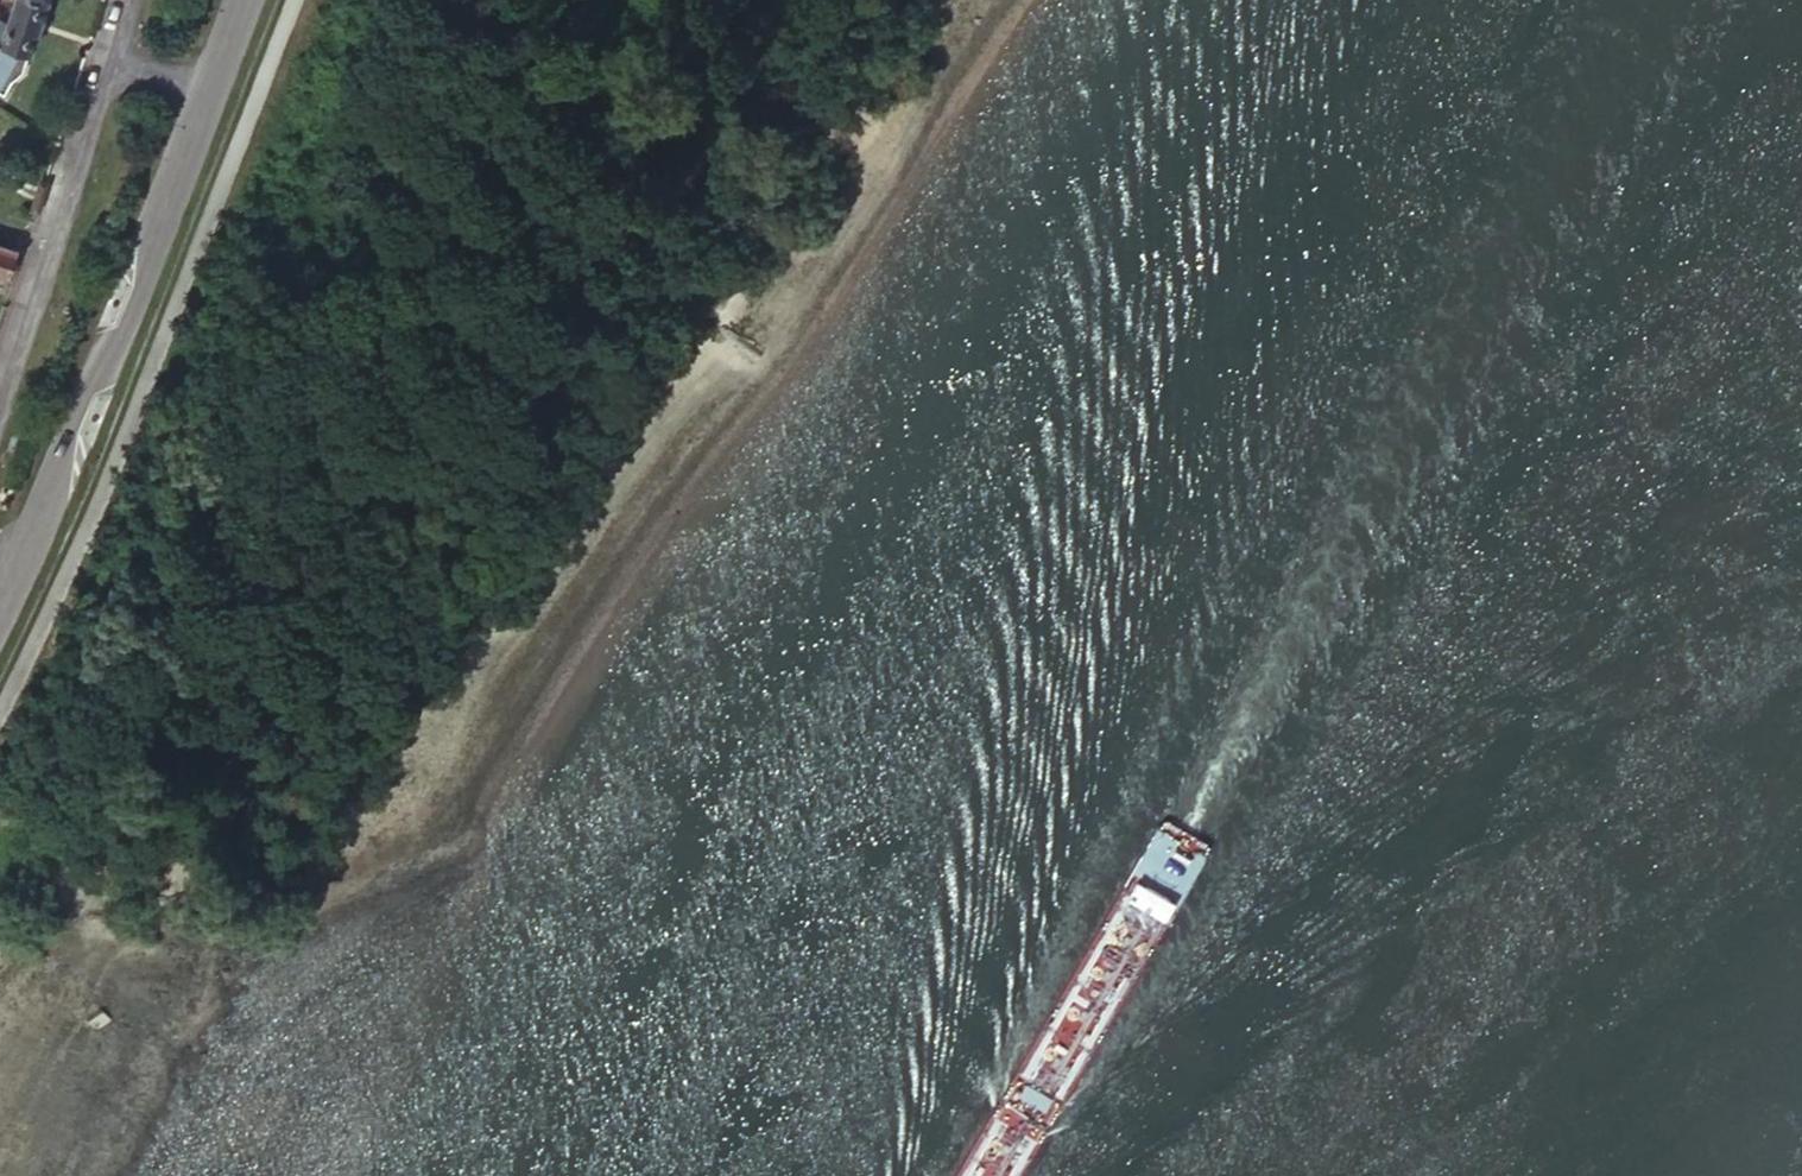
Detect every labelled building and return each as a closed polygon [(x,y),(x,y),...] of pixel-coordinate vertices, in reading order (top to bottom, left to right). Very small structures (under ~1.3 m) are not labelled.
[(5,32),(0,30),(0,87),(6,90),(25,80),(54,0),(20,0),(5,32)] [(14,242),(0,238),(0,271),(7,273),(14,242)] [(28,246),(14,242),(7,273),(20,276),(28,246)]
